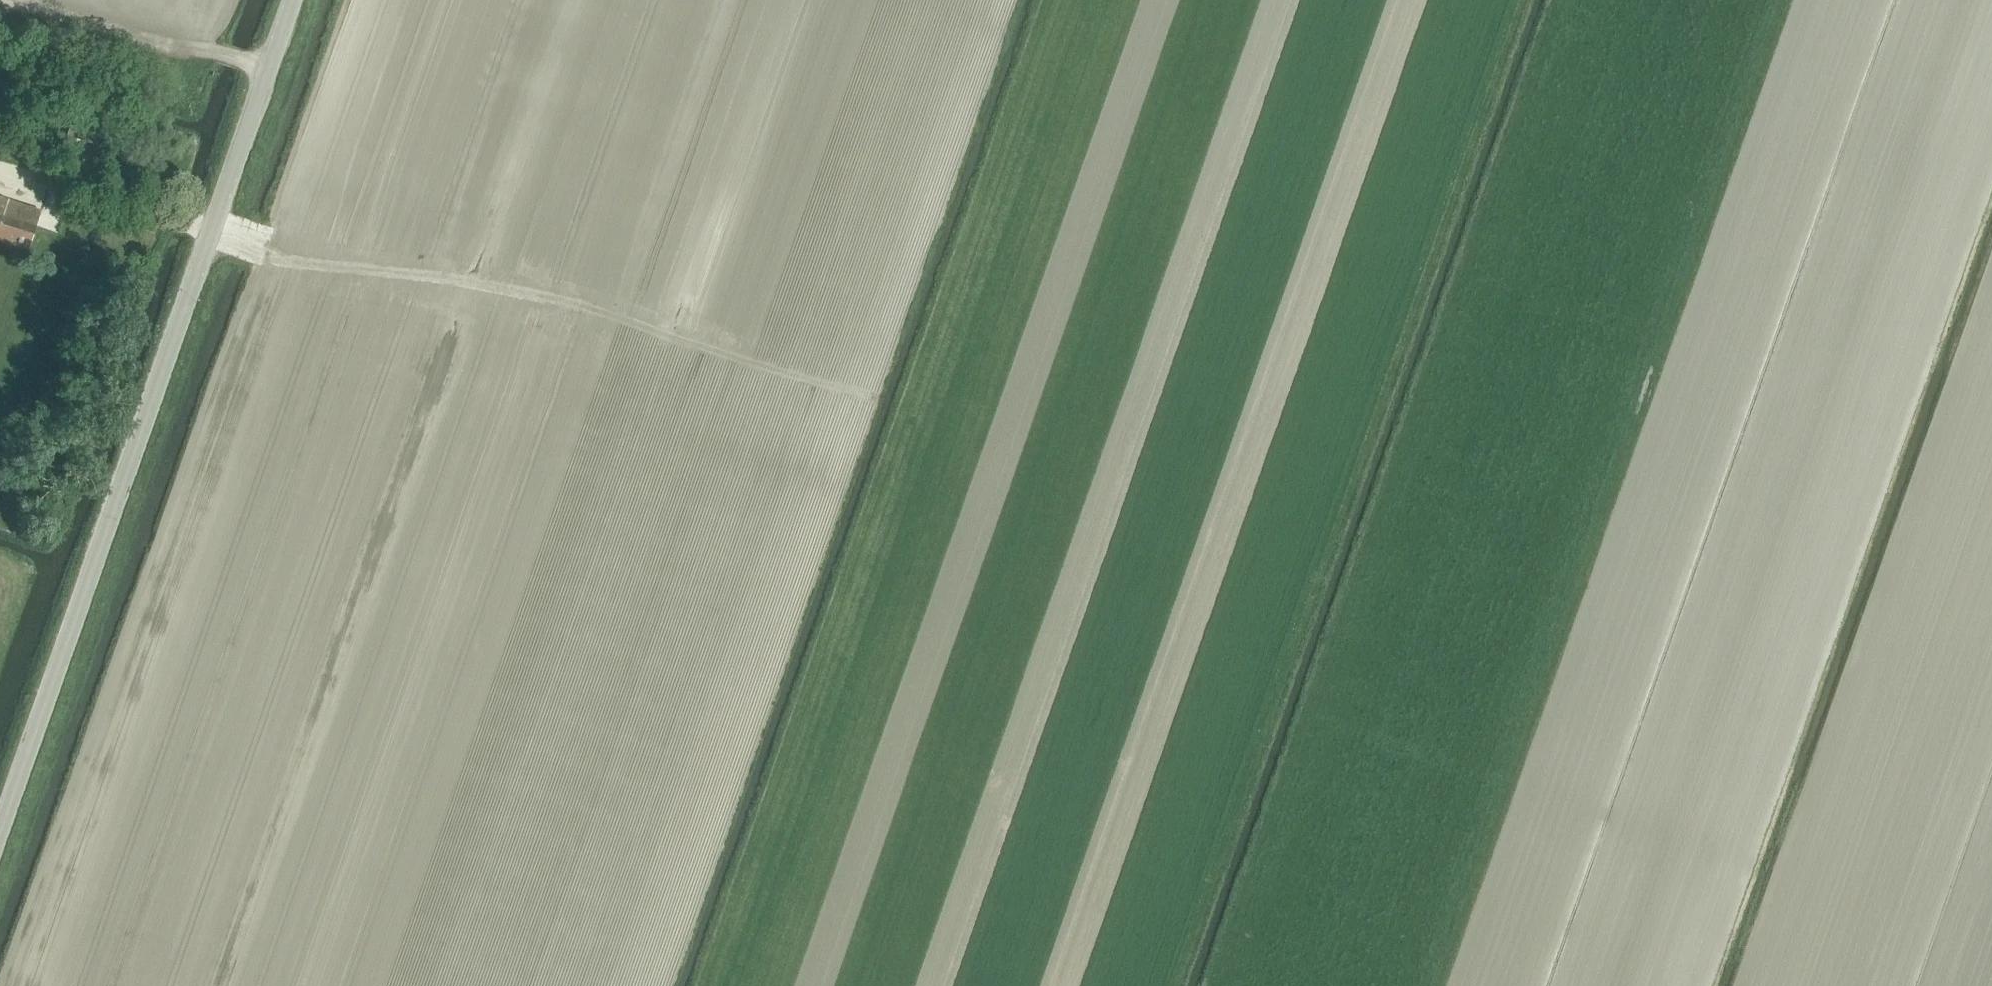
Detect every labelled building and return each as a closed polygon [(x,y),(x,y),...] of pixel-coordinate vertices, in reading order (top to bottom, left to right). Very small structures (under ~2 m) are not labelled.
[(30,252),(42,213),(0,199),(0,242),(30,252)]
